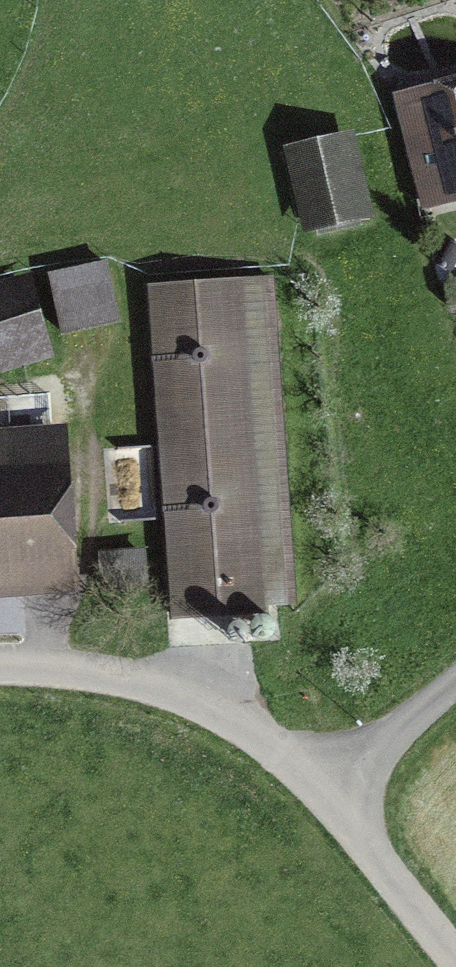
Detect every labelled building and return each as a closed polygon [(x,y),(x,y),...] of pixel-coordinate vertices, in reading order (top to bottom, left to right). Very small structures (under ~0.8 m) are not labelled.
[(439,207),(455,204),(455,107),(418,116),(439,207)] [(299,162),(317,236),(376,222),(358,148),(299,162)] [(55,290),(69,345),(116,333),(102,278),(55,290)] [(42,360),(25,300),(0,307),(0,372),(42,360)] [(167,314),(190,611),(286,603),(262,306),(167,314)] [(74,585),(66,456),(0,460),(0,590),(74,585)] [(132,549),(95,551),(97,597),(135,595),(132,549)]
